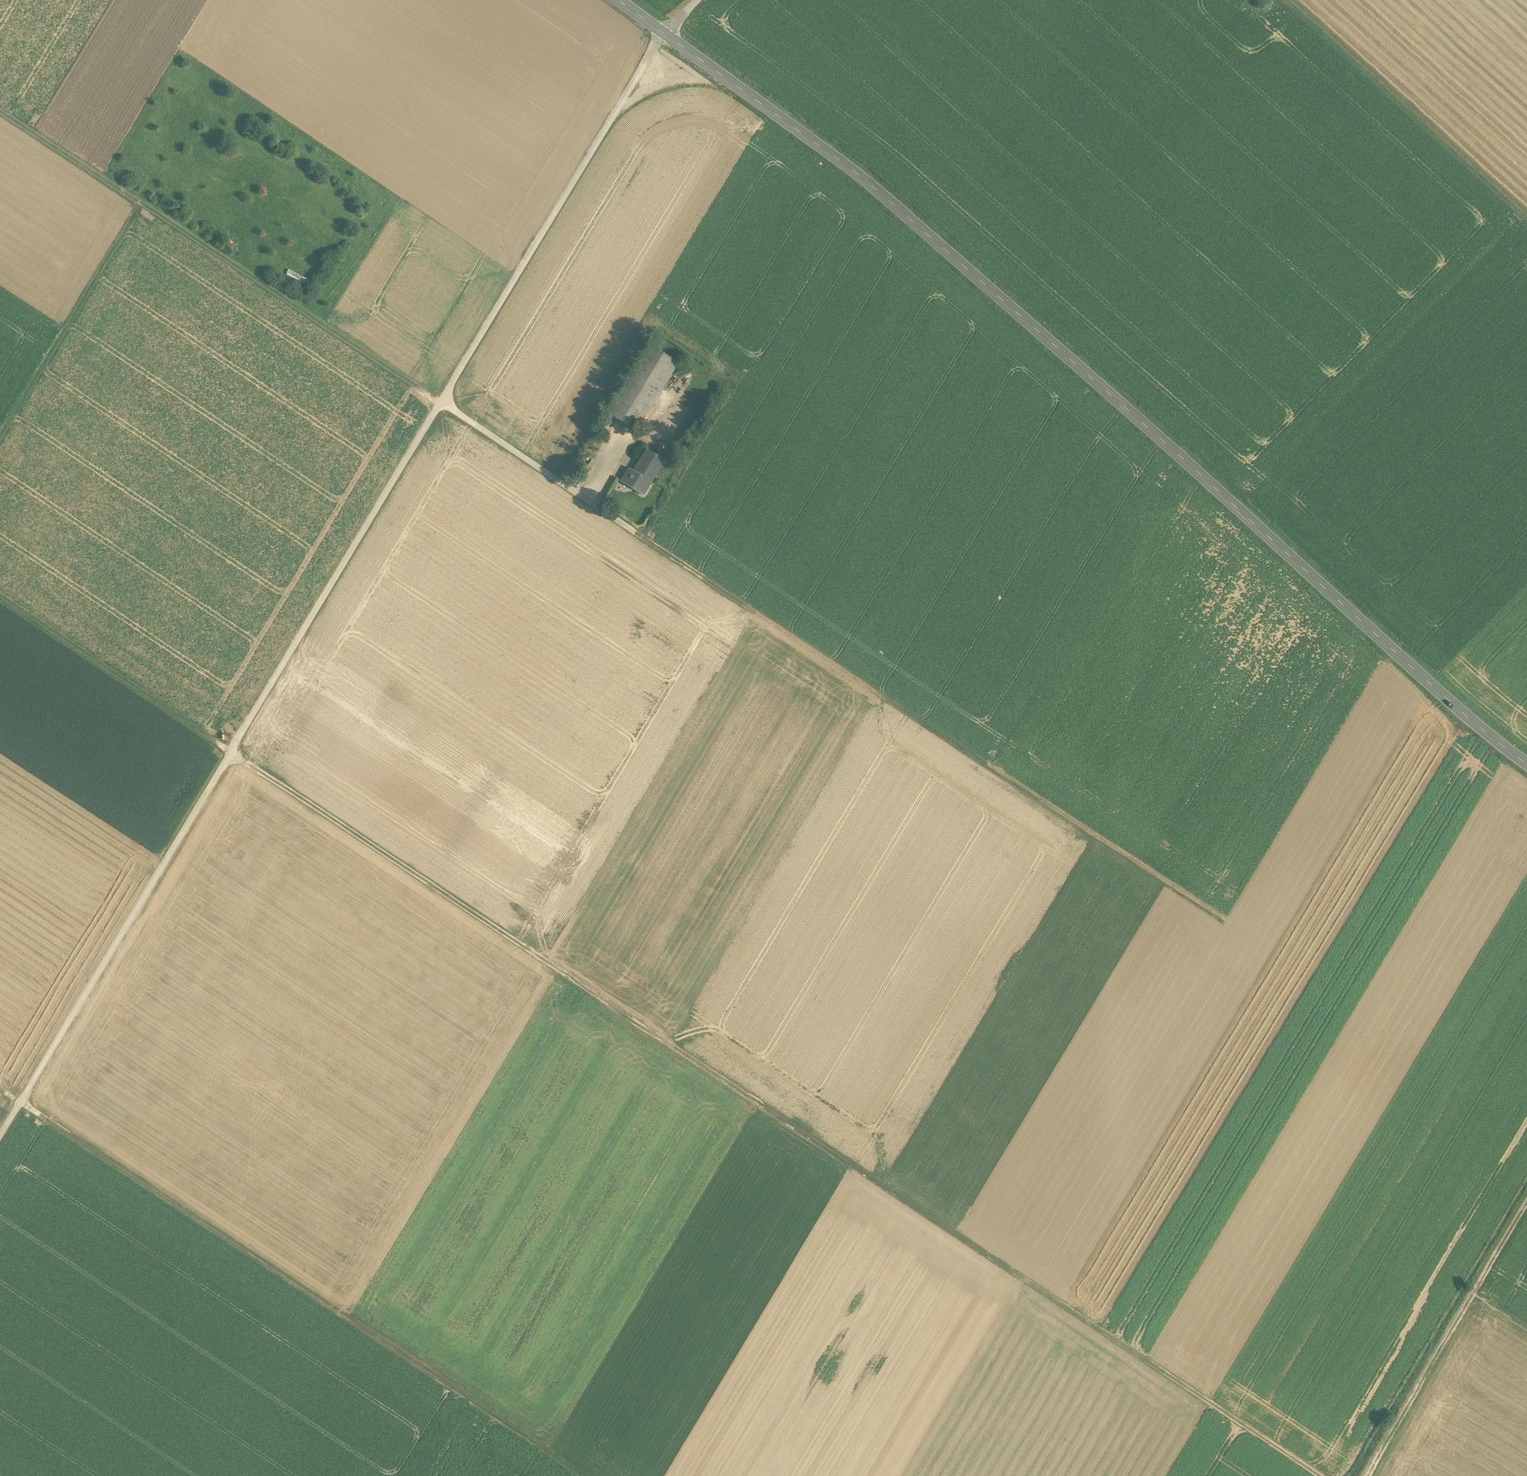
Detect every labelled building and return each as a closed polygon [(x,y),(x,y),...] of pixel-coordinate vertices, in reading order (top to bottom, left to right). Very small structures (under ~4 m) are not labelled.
[(647,343),(605,412),(640,433),(681,364),(647,343)] [(631,469),(621,486),(642,499),(664,464),(647,453),(635,472),(631,469)]
